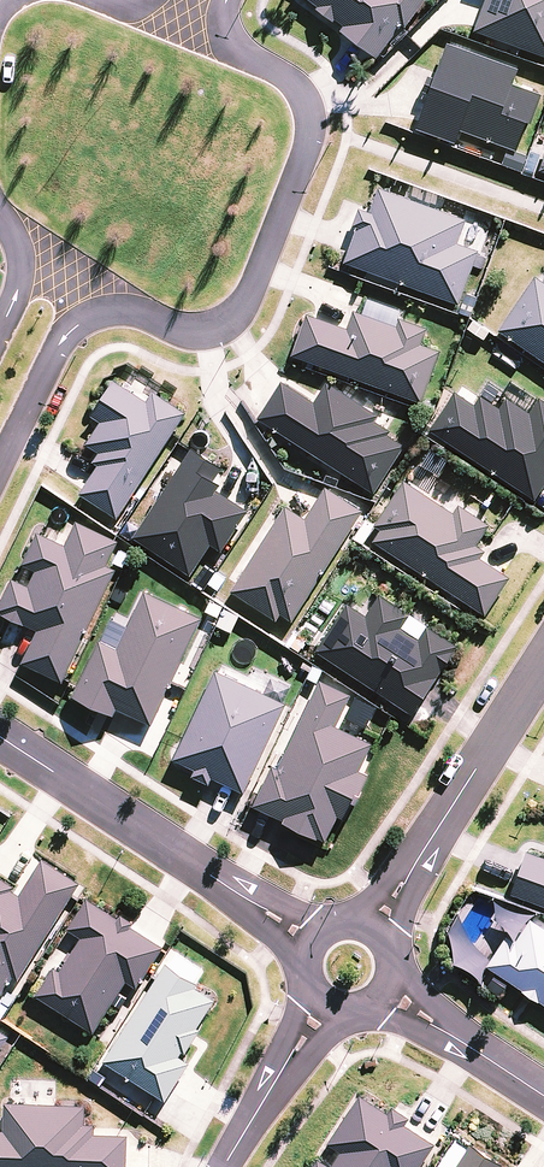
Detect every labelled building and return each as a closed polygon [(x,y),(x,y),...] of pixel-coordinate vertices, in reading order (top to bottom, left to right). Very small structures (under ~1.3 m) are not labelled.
[(315,8),(313,11),(331,24),(333,21),(342,28),(339,33),(375,60),(399,29),(402,31),(424,0),(304,0),(315,8)] [(543,59),(543,0),(484,0),(472,33),(543,59)] [(458,133),(513,153),(518,139),(523,141),(539,98),(510,87),(516,72),(445,46),(413,132),(453,146),(458,133)] [(525,159),(505,151),(500,165),(520,172),(525,159)] [(522,174),(531,177),(537,160),(528,156),(522,174)] [(355,230),(342,265),(456,307),(476,253),(455,245),(464,222),(377,190),(368,214),(358,211),(351,229),(355,230)] [(496,332),(543,365),(543,286),(534,279),(496,332)] [(475,299),(464,295),(457,315),(468,319),(475,299)] [(304,317),(289,358),(419,405),(438,354),(419,347),(425,331),(398,321),(395,329),(352,313),(346,332),(304,317)] [(448,377),(459,381),(463,371),(452,367),(448,377)] [(115,520),(184,415),(152,394),(145,405),(111,382),(88,418),(98,424),(84,446),(97,455),(91,464),(96,468),(78,495),(115,520)] [(257,421),(372,495),(402,448),(386,437),(388,433),(372,423),(375,417),(325,385),(312,405),(281,385),(257,421)] [(428,433),(532,502),(543,483),(543,404),(538,400),(528,416),(505,400),(497,411),(478,399),(472,408),(453,395),(428,433)] [(132,540),(189,577),(209,547),(219,553),(246,512),(214,492),(218,487),(211,482),(219,469),(191,451),(189,454),(132,540)] [(379,532),(372,544),(484,616),(508,579),(478,560),(483,553),(474,547),(487,527),(457,507),(451,515),(402,483),(373,528),(379,532)] [(290,623),(361,512),(324,489),(304,521),(284,509),(230,594),(274,622),(279,616),(290,623)] [(61,684),(115,572),(105,567),(116,543),(75,523),(64,548),(36,535),(20,567),(33,573),(26,588),(10,580),(0,602),(0,616),(36,633),(21,665),(61,684)] [(115,711),(150,727),(201,621),(143,594),(116,651),(98,642),(71,697),(112,717),(115,711)] [(346,606),(315,653),(409,716),(455,648),(452,646),(425,628),(417,640),(400,629),(408,617),(378,597),(364,618),(346,606)] [(210,779),(243,795),(285,706),(214,673),(172,761),(192,771),(189,778),(207,786),(210,779)] [(347,697),(317,683),(276,769),(271,766),(251,809),(280,823),(280,824),(315,841),(316,839),(323,843),(335,818),(345,823),(367,776),(357,771),(369,745),(333,727),(347,697)] [(543,908),(543,860),(525,853),(510,896),(522,901),(543,908)] [(81,880),(43,856),(20,892),(13,887),(16,883),(0,873),(0,988),(3,990),(13,973),(20,977),(81,880)] [(35,991),(94,1029),(127,978),(137,984),(164,942),(132,922),(134,918),(121,910),(119,914),(88,894),(68,925),(82,933),(60,967),(53,963),(35,991)] [(543,1007),(543,930),(529,920),(514,944),(505,938),(485,968),(543,1007)] [(199,980),(167,960),(104,1057),(166,1096),(190,1059),(179,1052),(182,1048),(185,1050),(201,1026),(197,1024),(215,996),(196,984),(199,980)] [(10,1032),(0,1026),(0,1047),(10,1032)] [(312,1166),(420,1166),(437,1141),(407,1121),(412,1115),(394,1103),(390,1110),(362,1091),(329,1141),(342,1149),(333,1164),(319,1155),(312,1166)] [(127,1132),(121,1131),(94,1130),(95,1120),(85,1120),(86,1100),(6,1098),(5,1127),(0,1127),(0,1166),(126,1166),(127,1132)] [(472,1140),(471,1143),(454,1166),(499,1166),(504,1161),(472,1140)]
